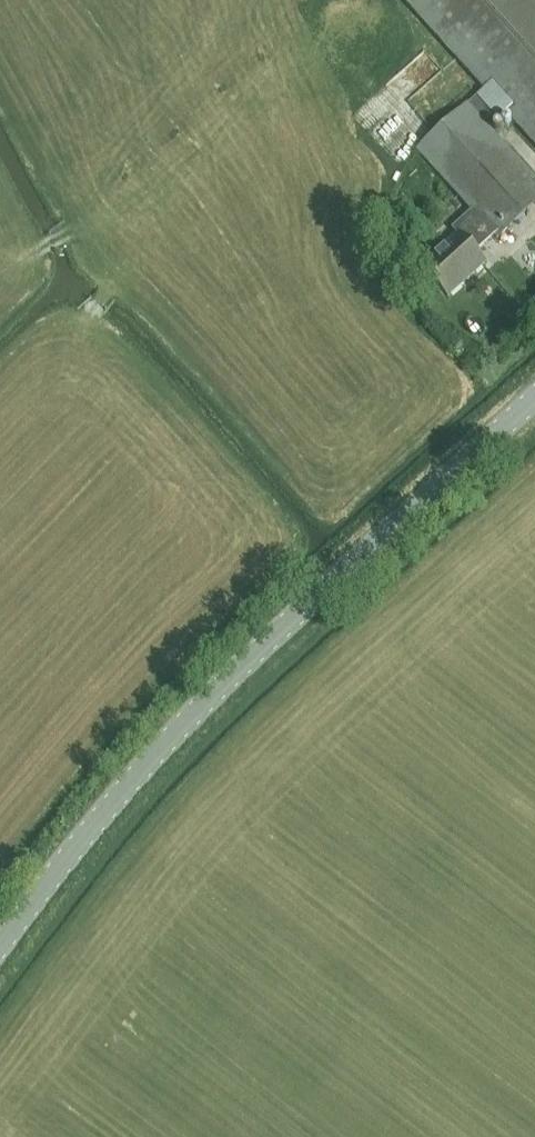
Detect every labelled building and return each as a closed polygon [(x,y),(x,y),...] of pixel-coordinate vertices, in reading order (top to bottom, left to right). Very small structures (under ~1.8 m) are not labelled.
[(409,6),(485,90),(468,105),(468,104),(417,150),(471,211),(452,229),(458,236),(423,269),(448,297),(485,264),(475,253),(494,236),(497,239),(534,205),(534,178),(489,128),(506,113),(534,145),(534,0),(404,0),(409,6)]
